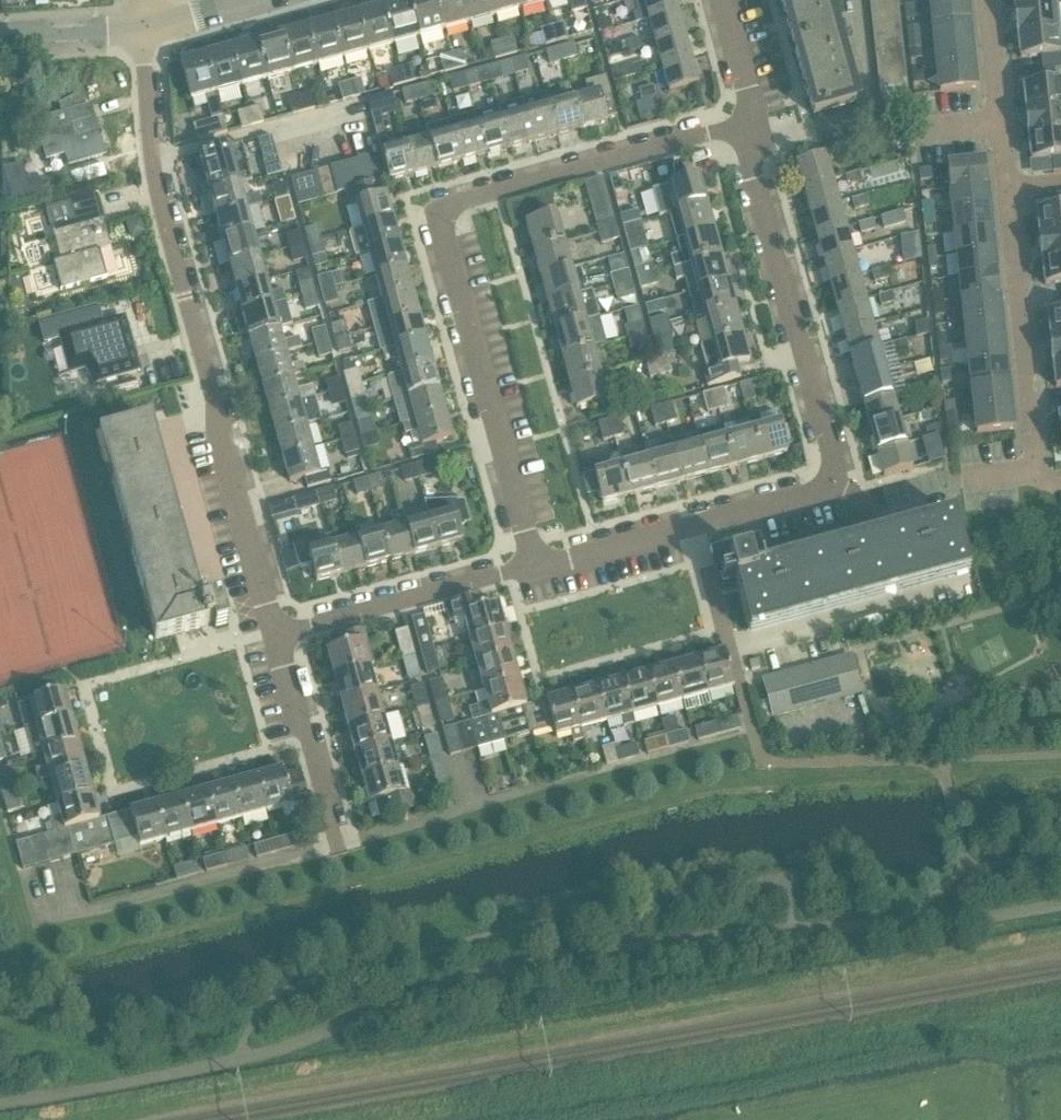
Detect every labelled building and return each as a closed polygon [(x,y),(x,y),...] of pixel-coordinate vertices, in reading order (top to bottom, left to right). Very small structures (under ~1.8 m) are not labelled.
[(407,0),(382,7),(393,44),(418,37),(407,0)] [(407,0),(418,37),(444,30),(435,0),(407,0)] [(444,30),(469,24),(462,0),(435,0),(444,30)] [(469,24),(494,17),(489,0),(462,0),(469,24)] [(494,17),(520,10),(517,0),(489,0),(494,17)] [(520,10),(545,3),(544,0),(517,0),(520,10)] [(570,15),(585,10),(582,0),(565,0),(570,15)] [(648,21),(677,12),(673,0),(642,0),(648,21)] [(784,15),(784,16),(786,23),(791,21),(794,30),(789,32),(789,34),(793,47),(835,35),(825,0),(780,0),(784,15)] [(870,13),(897,10),(896,0),(869,0),(870,13)] [(932,25),(968,21),(965,0),(954,0),(930,3),(932,25)] [(1014,9),(1054,5),(1054,0),(1013,0),(1014,9)] [(915,4),(904,6),(906,20),(916,19),(915,4)] [(1013,9),(1016,34),(1057,29),(1054,5),(1014,9),(1013,9)] [(382,7),(356,14),(367,51),(393,44),(382,7)] [(897,10),(870,13),(872,26),(899,23),(897,10)] [(648,21),(654,45),(684,36),(677,12),(648,21)] [(356,14),(331,21),(342,58),(367,51),(356,14)] [(331,21),(306,28),(316,65),(342,58),(331,21)] [(932,25),(934,47),(970,43),(968,21),(932,25)] [(610,22),(597,25),(599,32),(612,29),(610,22)] [(899,23),(872,26),(873,39),(900,36),(899,23)] [(564,24),(552,27),(557,43),(568,40),(564,24)] [(907,28),(909,50),(920,48),(918,26),(907,28)] [(557,43),(552,27),(541,30),(545,46),(557,43)] [(306,28),(281,34),(291,71),(316,65),(306,28)] [(1041,70),(1060,68),(1060,54),(1057,29),(1016,34),(1016,36),(1017,36),(1019,59),(1040,57),(1041,70)] [(281,34),(255,41),(265,78),(291,71),(281,34)] [(835,35),(793,47),(803,82),(803,83),(805,90),(810,89),(813,98),(808,99),(808,101),(813,117),(855,104),(835,35)] [(654,45),(661,68),(690,60),(684,36),(654,45)] [(900,36),(873,39),(874,52),(902,49),(900,36)] [(625,41),(628,52),(642,48),(639,37),(625,41)] [(512,38),(501,41),(505,56),(517,53),(512,38)] [(255,41),(229,48),(240,85),(265,78),(255,41)] [(505,56),(501,41),(489,44),(494,60),(505,56)] [(934,47),(937,69),(972,65),(970,43),(934,47)] [(572,46),(558,49),(562,64),(576,61),(572,46)] [(229,48),(204,55),(215,92),(240,85),(229,48)] [(920,48),(909,50),(910,59),(921,58),(920,48)] [(562,64),(558,49),(544,53),(549,68),(562,64)] [(902,49),(874,52),(876,65),(903,62),(902,49)] [(462,51),(450,54),(455,70),(466,67),(462,51)] [(439,60),(426,63),(429,77),(455,70),(450,54),(439,57),(439,60)] [(190,99),(202,95),(215,92),(204,55),(179,62),(190,99)] [(525,58),(511,62),(515,77),(529,73),(525,58)] [(690,60),(661,68),(668,92),(697,84),(690,60)] [(646,61),(609,72),(612,82),(649,72),(646,61)] [(511,62),(487,69),(491,83),(515,77),(511,62)] [(903,62),(876,65),(877,78),(905,75),(903,62)] [(411,64),(399,68),(404,83),(416,80),(411,64)] [(972,65),(937,69),(939,93),(975,89),(972,65)] [(404,83),(399,68),(388,71),(392,87),(404,83)] [(1025,111),(1060,107),(1060,68),(1041,70),(1043,85),(1022,88),(1025,111)] [(487,69),(463,75),(467,90),(491,83),(487,69)] [(922,71),(912,72),(913,84),(923,83),(922,71)] [(463,75),(448,79),(455,105),(470,101),(467,90),(463,75)] [(905,75),(877,78),(879,91),(906,88),(905,75)] [(572,99),(580,130),(605,124),(604,119),(615,116),(604,77),(583,83),(587,95),(572,99)] [(360,78),(348,81),(353,97),(364,94),(360,78)] [(353,97),(348,81),(337,84),(341,100),(353,97)] [(429,84),(414,88),(418,103),(433,99),(429,84)] [(546,98),(557,137),(580,130),(572,99),(568,84),(558,86),(560,94),(546,98)] [(641,100),(633,102),(638,120),(661,113),(653,85),(638,89),(641,100)] [(418,103),(414,88),(400,92),(404,107),(418,103)] [(906,88),(879,91),(883,107),(907,100),(906,88)] [(310,91),(298,95),(303,110),(314,107),(310,91)] [(215,92),(202,95),(209,120),(192,124),(197,140),(227,132),(222,116),(215,92)] [(521,100),(533,143),(557,137),(546,98),(544,93),(521,100)] [(34,121),(46,160),(64,155),(68,168),(106,156),(91,105),(84,107),(77,94),(58,105),(60,113),(34,121)] [(390,94),(367,101),(371,115),(394,109),(390,94)] [(303,110),(298,95),(287,98),(291,114),(303,110)] [(497,106),(509,149),(533,143),(521,100),(497,106)] [(907,100),(883,107),(886,120),(909,114),(907,100)] [(258,106),(247,109),(251,125),(263,122),(258,106)] [(473,113),(485,156),(509,149),(497,106),(473,113)] [(1027,136),(1060,132),(1060,107),(1025,111),(1024,111),(1027,136)] [(251,125),(247,109),(235,112),(240,128),(251,125)] [(448,120),(460,162),(485,156),(473,113),(448,120)] [(428,138),(436,169),(460,162),(448,120),(447,120),(448,124),(440,126),(442,134),(428,138)] [(1027,136),(1027,138),(1028,138),(1030,161),(1051,159),(1053,174),(1060,173),(1060,132),(1027,136)] [(271,137),(257,140),(260,152),(274,148),(271,137)] [(404,144),(412,175),(436,169),(428,138),(404,144)] [(380,155),(387,181),(388,182),(412,175),(404,144),(379,151),(380,155)] [(205,183),(201,184),(204,195),(208,194),(238,185),(238,186),(250,182),(239,145),(207,154),(210,167),(201,169),(205,183)] [(851,147),(836,151),(839,161),(854,157),(851,147)] [(274,148),(261,152),(269,178),(281,174),(274,148)] [(795,162),(802,187),(831,180),(823,154),(795,162)] [(368,158),(375,184),(387,181),(380,155),(368,158)] [(362,189),(371,186),(371,185),(375,184),(368,158),(355,161),(362,189)] [(342,165),(349,192),(362,189),(355,161),(342,165)] [(947,166),(949,189),(985,185),(983,163),(947,166)] [(21,165),(4,170),(14,206),(42,198),(36,177),(25,180),(21,165)] [(103,165),(69,175),(73,188),(107,178),(103,165)] [(336,196),(346,193),(349,192),(342,165),(329,168),(336,196)] [(324,199),(336,196),(329,168),(316,172),(324,199)] [(928,169),(919,170),(920,181),(930,180),(928,169)] [(311,203),(324,199),(316,172),(303,175),(311,203)] [(858,172),(843,176),(846,187),(861,182),(858,172)] [(298,206),(311,203),(303,175),(290,179),(298,206)] [(595,222),(598,233),(615,229),(612,217),(601,177),(584,182),(595,222)] [(699,177),(654,189),(661,216),(670,213),(676,212),(706,203),(699,177)] [(802,187),(809,211),(837,203),(831,180),(802,187)] [(270,187),(274,201),(288,197),(284,183),(270,187)] [(238,185),(208,194),(215,217),(245,209),(247,208),(261,204),(258,194),(242,198),(238,186),(238,185)] [(949,189),(951,211),(988,207),(985,185),(949,189)] [(355,207),(361,228),(391,220),(385,196),(374,199),(371,186),(362,189),(349,192),(346,193),(350,209),(355,207)] [(865,195),(850,200),(853,210),(868,206),(865,195)] [(1038,236),(1060,233),(1060,195),(1055,196),(1056,210),(1036,212),(1038,236)] [(95,196),(46,210),(50,225),(52,225),(62,261),(52,264),(60,291),(106,279),(98,252),(103,250),(97,227),(103,225),(95,196)] [(288,197),(274,201),(278,214),(291,211),(288,197)] [(552,197),(526,204),(529,216),(555,209),(552,197)] [(922,203),(924,214),(933,213),(932,202),(922,203)] [(676,212),(670,213),(677,240),(713,230),(706,203),(676,212)] [(809,211),(816,236),(844,228),(837,203),(809,211)] [(951,211),(954,233),(990,229),(988,207),(951,211)] [(245,209),(215,217),(221,241),(252,233),(254,232),(247,208),(245,209)] [(619,215),(622,227),(640,222),(637,210),(619,215)] [(902,212),(880,218),(883,230),(905,224),(902,212)] [(933,213),(924,214),(925,225),(935,224),(933,213)] [(525,225),(533,252),(564,243),(557,216),(525,225)] [(141,220),(126,224),(129,234),(136,238),(146,235),(141,220)] [(357,258),(368,255),(368,253),(398,244),(391,220),(361,228),(362,230),(350,233),(357,258)] [(871,220),(857,224),(860,235),(874,230),(871,220)] [(640,222),(622,227),(629,253),(648,248),(640,222)] [(318,225),(304,229),(308,243),(322,239),(318,225)] [(816,236),(822,259),(851,251),(844,228),(816,236)] [(615,229),(598,233),(601,244),(618,239),(615,229)] [(954,233),(956,255),(992,251),(990,229),(954,233)] [(681,256),(670,259),(673,269),(721,256),(713,230),(677,240),(681,256)] [(283,235),(287,249),(300,245),(297,231),(283,235)] [(252,233),(221,241),(228,265),(258,257),(252,233)] [(1040,260),(1060,258),(1060,233),(1038,236),(1040,260)] [(918,234),(901,238),(903,263),(903,264),(921,259),(918,234)] [(322,239),(308,243),(314,267),(328,264),(322,239)] [(533,252),(540,278),(571,270),(564,243),(533,252)] [(368,255),(374,277),(405,268),(398,244),(368,253),(368,255)] [(878,244),(864,248),(866,259),(881,254),(878,244)] [(300,245),(287,249),(290,263),(304,259),(300,245)] [(927,247),(928,258),(936,257),(935,247),(927,247)] [(822,259),(829,283),(858,275),(851,251),(822,259)] [(956,255),(959,278),(995,274),(992,251),(956,255)] [(721,256),(673,269),(675,280),(687,277),(691,292),(698,290),(728,282),(721,256)] [(258,257),(228,265),(235,289),(265,281),(258,257)] [(936,257),(928,258),(930,269),(937,268),(936,257)] [(1040,260),(1041,262),(1044,286),(1060,284),(1060,258),(1040,260)] [(634,269),(636,280),(654,275),(651,264),(634,269)] [(374,277),(381,301),(411,293),(405,268),(374,277)] [(885,268),(870,272),(873,283),(888,278),(885,268)] [(307,269),(293,273),(300,297),(313,293),(307,269)] [(540,278),(547,305),(578,296),(571,270),(540,278)] [(609,276),(612,286),(630,281),(627,271),(609,276)] [(317,278),(321,291),(335,288),(331,274),(317,278)] [(959,281),(961,300),(997,296),(995,277),(995,274),(959,278),(959,281)] [(654,275),(636,280),(639,290),(657,285),(654,275)] [(829,283),(836,307),(864,299),(858,275),(829,283)] [(265,281),(235,289),(242,313),(272,305),(285,301),(282,291),(269,294),(265,281)] [(630,281),(612,286),(615,297),(633,292),(630,281)] [(728,282),(698,290),(705,316),(735,308),(728,282)] [(335,288),(321,291),(325,305),(338,301),(335,288)] [(932,290),(933,303),(942,302),(941,289),(932,290)] [(547,305),(554,331),(585,322),(598,318),(591,292),(578,296),(547,305)] [(895,302),(892,292),(877,296),(880,306),(895,302)] [(313,293),(300,297),(303,311),(317,307),(313,293)] [(381,301),(387,325),(418,317),(411,293),(381,301)] [(962,304),(964,322),(1000,318),(998,300),(997,296),(961,300),(962,304)] [(836,307),(843,332),(871,324),(864,299),(836,307)] [(942,302),(933,303),(935,316),(944,315),(942,302)] [(272,305),(242,313),(248,337),(279,329),(291,326),(288,315),(276,319),(272,305)] [(96,307),(37,323),(43,343),(59,338),(69,373),(85,369),(93,384),(102,382),(138,372),(123,320),(102,326),(96,307)] [(735,308),(705,316),(711,341),(712,343),(742,334),(735,308)] [(1049,338),(1060,336),(1060,313),(1047,315),(1049,338)] [(648,321),(650,332),(668,327),(665,316),(648,321)] [(387,325),(394,349),(424,340),(418,317),(387,325)] [(964,322),(966,344),(1002,340),(1000,318),(964,322)] [(915,324),(916,337),(929,333),(928,320),(915,324)] [(330,326),(334,340),(348,336),(344,322),(330,326)] [(554,331),(561,356),(592,348),(605,344),(601,332),(589,335),(585,322),(554,331)] [(624,328),(626,338),(644,333),(641,323),(624,328)] [(843,332),(849,356),(878,348),(871,324),(843,332)] [(668,327),(650,332),(653,342),(671,337),(668,327)] [(309,332),(313,346),(326,342),(323,328),(309,332)] [(279,329),(248,337),(255,362),(285,353),(287,353),(300,349),(297,338),(283,343),(279,329)] [(20,333),(7,335),(9,349),(17,347),(21,342),(20,333)] [(644,333),(626,338),(629,349),(647,344),(644,333)] [(937,334),(938,347),(947,346),(946,333),(937,334)] [(711,341),(700,344),(708,370),(704,371),(707,385),(740,376),(737,364),(749,360),(742,334),(712,343),(711,341)] [(348,336),(334,340),(338,353),(352,350),(348,336)] [(1051,363),(1060,362),(1060,336),(1049,338),(1051,363)] [(397,359),(401,373),(431,365),(424,340),(394,349),(383,352),(386,362),(397,359)] [(905,340),(891,344),(894,355),(908,350),(905,340)] [(966,344),(968,366),(1004,362),(1002,340),(966,344)] [(326,342),(313,346),(316,359),(330,356),(326,342)] [(947,346),(938,347),(940,360),(948,359),(947,346)] [(561,356),(569,383),(599,374),(592,348),(561,356)] [(849,356),(856,380),(885,372),(878,348),(849,356)] [(285,353),(255,362),(262,385),(292,377),(305,373),(302,363),(289,366),(285,353)] [(665,356),(654,359),(660,376),(670,373),(665,356)] [(660,376),(654,359),(644,362),(649,379),(660,376)] [(354,360),(341,364),(347,388),(361,384),(354,360)] [(968,366),(971,388),(1007,385),(1004,362),(968,366)] [(1051,363),(1052,365),(1055,388),(1060,387),(1060,362),(1051,363)] [(912,364),(897,368),(900,379),(915,375),(912,364)] [(388,377),(394,401),(437,389),(431,365),(401,373),(388,377)] [(949,368),(941,369),(942,382),(951,381),(949,368)] [(599,374),(569,383),(576,409),(606,400),(602,387),(611,385),(607,372),(599,374)] [(856,380),(863,404),(892,396),(885,372),(856,380)] [(292,377),(262,385),(269,410),(299,401),(314,397),(311,387),(296,391),(292,377)] [(322,380),(326,394),(339,390),(336,377),(322,380)] [(750,382),(739,385),(744,403),(755,399),(750,382)] [(361,384),(347,388),(351,402),(365,398),(361,384)] [(971,388),(973,411),(1009,407),(1007,385),(971,388)] [(919,388),(904,392),(907,403),(922,399),(919,388)] [(401,425),(403,424),(444,413),(437,389),(394,401),(401,425)] [(723,389),(713,392),(718,409),(728,406),(723,389)] [(339,390),(326,394),(329,408),(343,404),(339,390)] [(718,409),(713,392),(702,395),(707,412),(718,409)] [(863,404),(870,427),(898,419),(892,396),(863,404)] [(299,401),(269,410),(275,433),(306,425),(320,421),(317,410),(303,414),(299,401)] [(954,402),(944,403),(946,414),(955,413),(954,402)] [(671,404),(661,407),(666,424),(676,421),(671,404)] [(666,424),(661,407),(650,410),(655,427),(666,424)] [(1009,407),(973,411),(976,435),(1012,431),(1009,407)] [(760,423),(751,425),(760,459),(785,452),(782,442),(779,429),(777,423),(773,408),(757,412),(760,423)] [(444,413),(403,424),(406,435),(416,432),(420,446),(409,449),(413,460),(436,454),(434,444),(451,439),(444,413)] [(957,414),(946,415),(947,428),(958,427),(957,414)] [(356,422),(360,436),(374,432),(370,418),(356,422)] [(618,418),(608,421),(613,438),(623,436),(618,418)] [(732,419),(721,422),(734,466),(760,459),(751,425),(735,430),(732,419)] [(870,427),(876,452),(905,444),(898,419),(870,427)] [(613,438),(608,421),(597,424),(602,441),(613,438)] [(721,422),(695,429),(698,440),(708,474),(734,466),(721,422)] [(98,438),(132,560),(155,642),(173,637),(214,625),(215,629),(226,626),(218,596),(199,602),(150,423),(98,438)] [(335,428),(338,442),(352,438),(348,424),(335,428)] [(306,425),(275,433),(282,457),(312,449),(306,425)] [(936,426),(925,429),(927,438),(938,434),(936,426)] [(374,432),(360,436),(364,450),(378,446),(374,432)] [(682,433),(669,436),(682,481),(708,474),(698,440),(685,444),(682,433)] [(659,451),(646,454),(655,488),(682,481),(669,436),(656,440),(659,451)] [(352,438),(338,442),(342,456),(356,452),(352,438)] [(905,444),(876,452),(883,476),(912,468),(905,444)] [(628,448),(616,451),(617,452),(629,495),(655,488),(646,454),(631,458),(628,448)] [(312,449),(282,457),(289,483),(304,479),(307,489),(331,483),(328,471),(319,474),(312,449)] [(607,465),(579,473),(586,496),(599,492),(602,503),(629,495),(617,452),(611,453),(606,461),(607,465)] [(439,462),(414,468),(417,479),(442,473),(439,462)] [(417,479),(414,468),(402,472),(405,483),(417,479)] [(380,477),(366,481),(369,493),(383,489),(380,477)] [(369,493),(366,481),(352,485),(355,497),(369,493)] [(331,490),(317,494),(320,506),(335,502),(331,490)] [(320,506),(317,494),(294,500),(297,512),(320,506)] [(423,501),(428,519),(436,548),(460,542),(456,526),(476,521),(469,498),(425,503),(425,501),(423,501)] [(394,528),(380,532),(388,561),(411,555),(403,526),(400,513),(390,515),(394,528)] [(719,587),(734,583),(747,629),(967,570),(953,516),(766,567),(758,536),(742,540),(746,554),(728,559),(724,545),(708,549),(719,587)] [(428,519),(403,526),(411,555),(436,548),(428,519)] [(380,532),(356,539),(364,568),(388,561),(380,532)] [(339,574),(329,536),(293,546),(298,567),(311,563),(315,581),(339,574)] [(330,536),(329,536),(339,574),(364,568),(356,539),(333,545),(330,536)] [(462,618),(468,638),(502,629),(495,604),(481,608),(477,594),(444,604),(449,621),(462,618)] [(410,620),(420,652),(430,649),(421,617),(410,620)] [(394,632),(401,657),(412,654),(406,629),(394,632)] [(468,638),(475,664),(509,654),(502,629),(468,638)] [(340,646),(324,650),(331,677),(366,667),(366,669),(372,667),(368,650),(362,631),(337,638),(340,646)] [(430,649),(420,652),(426,673),(436,670),(430,649)] [(695,658),(705,693),(730,686),(720,651),(695,658)] [(412,654),(401,657),(406,679),(418,676),(412,654)] [(475,664),(482,689),(516,679),(509,654),(475,664)] [(763,681),(773,717),(860,693),(850,657),(763,681)] [(670,665),(680,700),(705,693),(695,658),(670,665)] [(644,672),(654,708),(680,700),(670,665),(644,672)] [(366,667),(331,677),(338,702),(373,692),(366,669),(366,667)] [(619,679),(629,715),(654,708),(644,672),(619,679)] [(428,682),(434,703),(444,700),(438,678),(428,682)] [(471,722),(468,722),(475,747),(502,740),(495,715),(524,706),(516,679),(482,689),(486,701),(466,706),(471,722)] [(594,686),(604,722),(619,718),(622,728),(632,725),(629,715),(619,679),(594,686)] [(410,687),(416,708),(426,705),(420,683),(410,687)] [(579,729),(604,722),(594,686),(585,689),(584,685),(568,690),(569,693),(579,729)] [(26,701),(34,728),(69,718),(62,691),(26,701)] [(373,692),(338,702),(345,727),(380,718),(373,692)] [(495,715),(502,740),(549,726),(552,736),(569,732),(571,742),(582,739),(579,729),(569,693),(524,706),(495,715)] [(444,700),(434,703),(440,724),(451,721),(444,700)] [(426,705),(416,708),(422,729),(433,726),(426,705)] [(380,718),(345,727),(353,753),(387,743),(400,740),(393,714),(380,718)] [(673,717),(658,722),(663,738),(666,750),(686,744),(683,732),(677,733),(673,717)] [(734,717),(714,723),(717,735),(737,729),(734,717)] [(30,755),(40,752),(76,743),(69,718),(34,728),(23,730),(30,755)] [(468,722),(455,726),(462,751),(475,747),(468,722)] [(717,735),(714,723),(693,729),(697,741),(717,735)] [(462,751),(455,726),(441,730),(448,755),(462,751)] [(423,739),(429,759),(441,755),(435,735),(423,739)] [(663,738),(642,743),(645,755),(666,750),(663,738)] [(37,781),(48,778),(83,769),(76,743),(40,752),(45,768),(34,770),(37,781)] [(387,743),(353,753),(360,778),(394,768),(387,743)] [(633,746),(613,752),(616,764),(636,758),(633,746)] [(616,764),(613,752),(611,747),(601,750),(606,767),(616,764)] [(441,755),(429,759),(437,786),(449,783),(441,756),(441,755)] [(12,788),(6,767),(0,768),(0,791),(12,788)] [(394,768),(360,778),(367,805),(377,802),(382,819),(412,810),(407,793),(401,771),(395,773),(394,768)] [(48,778),(54,803),(90,793),(83,769),(48,778)] [(255,776),(265,812),(306,800),(298,772),(283,776),(281,769),(255,776)] [(230,783),(240,819),(265,812),(255,776),(230,783)] [(205,790),(215,826),(240,819),(230,783),(205,790)] [(0,791),(6,812),(18,809),(12,788),(0,791)] [(180,797),(190,833),(215,826),(205,790),(180,797)] [(45,822),(48,834),(54,832),(56,840),(69,837),(67,829),(97,820),(90,793),(54,803),(59,819),(45,822)] [(154,804),(164,840),(190,833),(180,797),(154,804)] [(67,829),(69,837),(75,855),(136,839),(138,847),(164,840),(154,804),(97,820),(67,829)] [(48,834),(42,836),(49,862),(61,859),(56,840),(54,832),(48,834)] [(298,834),(273,841),(277,853),(301,846),(298,834)] [(42,836),(28,839),(36,866),(49,862),(42,836)] [(69,837),(56,840),(61,859),(75,855),(69,837)] [(36,866),(28,839),(15,843),(22,870),(36,866)] [(277,853),(273,841),(253,847),(256,859),(277,853)] [(245,849),(223,855),(226,867),(248,861),(245,849)] [(226,867),(223,855),(202,861),(205,873),(226,867)] [(172,869),(175,881),(197,875),(194,863),(172,869)]
